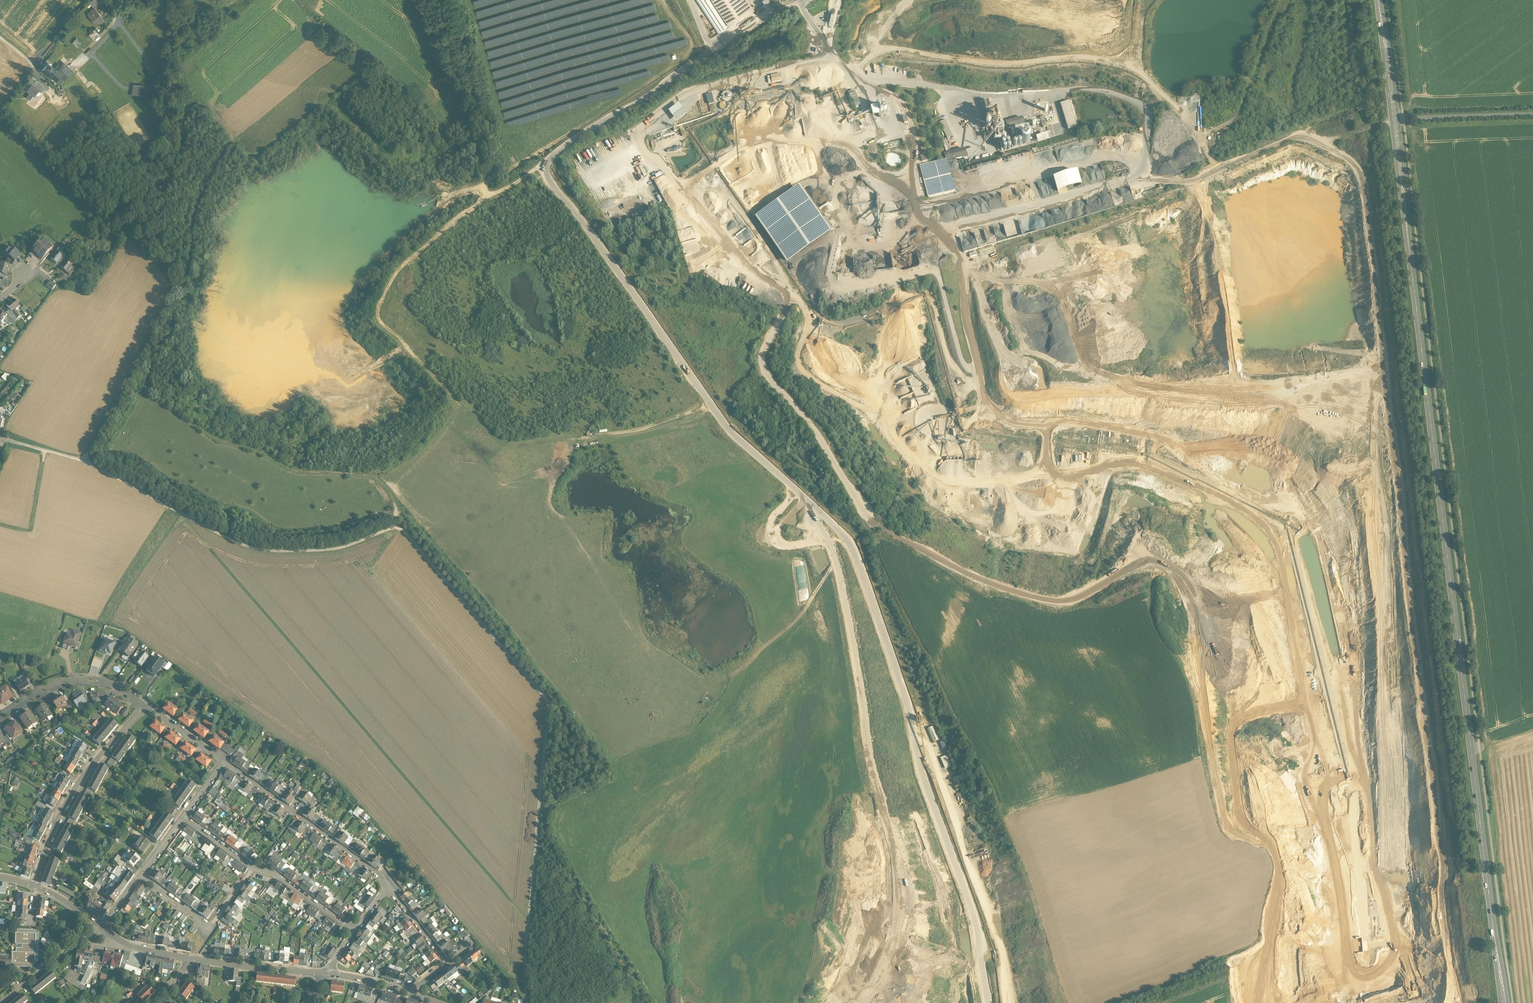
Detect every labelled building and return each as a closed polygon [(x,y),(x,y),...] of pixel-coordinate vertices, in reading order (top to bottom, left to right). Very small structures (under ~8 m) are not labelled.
[(712,0),(696,0),(717,33),(728,26),(712,0)] [(742,0),(712,0),(729,25),(750,12),(742,0)] [(94,8),(88,13),(94,21),(97,18),(98,20),(102,17),(94,8)] [(832,23),(835,13),(828,11),(826,22),(832,23)] [(81,41),(76,36),(72,41),(77,45),(81,41)] [(56,69),(48,62),(43,68),(48,73),(50,71),(51,72),(52,71),(57,76),(60,73),(56,69)] [(71,69),(64,62),(56,69),(60,73),(64,77),(71,69)] [(770,83),(782,81),(781,73),(769,76),(770,83)] [(39,95),(40,93),(41,92),(38,90),(42,84),(31,76),(26,82),(30,85),(27,89),(30,91),(26,96),(30,99),(36,93),(39,95)] [(133,85),(131,96),(148,98),(150,87),(133,85)] [(730,91),(720,92),(721,101),(731,100),(730,91)] [(860,103),(854,91),(848,94),(854,107),(860,103)] [(30,99),(27,103),(34,109),(44,96),(40,93),(39,95),(36,93),(30,99)] [(1071,93),(1059,96),(1068,123),(1079,119),(1071,93)] [(996,116),(989,94),(984,96),(990,118),(996,116)] [(884,103),(876,106),(877,108),(879,114),(878,115),(879,117),(888,114),(884,103)] [(877,108),(871,110),(873,116),(878,115),(879,114),(877,108)] [(1023,111),(1006,116),(1008,123),(1025,118),(1023,111)] [(946,114),(939,117),(946,133),(953,131),(946,114)] [(1047,134),(1045,127),(1036,129),(1038,136),(1047,134)] [(1077,135),(1074,128),(1063,132),(1065,139),(1077,135)] [(961,146),(944,151),(946,159),(963,154),(961,146)] [(946,160),(919,167),(928,198),(955,190),(946,160)] [(643,174),(647,172),(642,163),(638,165),(643,174)] [(1053,188),(1081,181),(1077,166),(1050,172),(1053,188)] [(800,192),(758,221),(786,262),(829,234),(800,192)] [(963,235),(963,238),(959,239),(962,251),(976,247),(972,233),(963,235)] [(48,244),(42,239),(32,252),(41,260),(52,247),(48,244)] [(20,255),(10,246),(5,252),(10,257),(9,257),(15,262),(20,255)] [(62,257),(57,252),(51,259),(57,264),(58,261),(60,262),(63,258),(62,257)] [(76,261),(70,256),(68,260),(73,264),(76,261)] [(67,259),(65,261),(64,260),(61,264),(63,265),(61,267),(67,272),(71,266),(73,264),(73,265),(73,264),(68,260),(67,259)] [(0,264),(0,274),(0,275),(6,277),(8,272),(8,271),(9,268),(10,268),(10,267),(0,264)] [(55,285),(50,281),(46,286),(52,290),(55,285)] [(14,300),(6,306),(9,310),(12,313),(15,311),(20,307),(14,300)] [(15,311),(12,313),(9,310),(8,310),(9,312),(7,313),(8,314),(11,318),(14,321),(16,319),(17,320),(20,317),(17,313),(15,311)] [(71,636),(67,634),(64,643),(69,645),(76,647),(81,634),(72,631),(71,636)] [(114,644),(103,640),(99,651),(110,655),(114,644)] [(129,640),(121,651),(129,657),(137,646),(129,640)] [(136,658),(134,662),(141,667),(149,657),(141,652),(140,654),(136,658)] [(94,658),(91,667),(98,669),(101,661),(94,658)] [(164,664),(156,658),(150,665),(146,671),(154,677),(161,668),(164,664)] [(22,677),(18,680),(19,682),(15,684),(20,692),(29,686),(26,682),(23,677),(22,677)] [(1,702),(2,704),(13,697),(6,686),(0,690),(0,701),(1,702)] [(79,691),(73,695),(77,701),(74,702),(77,706),(80,704),(80,705),(86,701),(79,691)] [(97,692),(96,695),(96,700),(103,702),(104,694),(97,692)] [(713,694),(704,706),(710,711),(719,699),(713,694)] [(62,697),(62,696),(58,698),(57,697),(52,701),(57,709),(62,706),(63,707),(63,706),(64,707),(67,705),(62,697)] [(111,696),(104,705),(111,710),(117,701),(111,696)] [(123,706),(117,701),(111,710),(117,714),(123,706)] [(178,710),(167,703),(163,709),(173,717),(178,710)] [(52,715),(45,705),(37,711),(41,716),(43,721),(52,715)] [(30,712),(25,715),(32,726),(37,723),(30,712)] [(193,721),(183,714),(178,720),(188,728),(193,721)] [(32,726),(25,715),(20,718),(28,729),(32,726)] [(110,720),(93,740),(100,746),(117,726),(110,720)] [(165,728),(155,720),(150,727),(160,735),(165,728)] [(934,720),(927,722),(932,736),(939,733),(934,720)] [(15,721),(5,728),(9,734),(13,739),(22,732),(15,721)] [(208,732),(198,725),(193,731),(204,739),(208,732)] [(180,739),(170,732),(165,738),(175,746),(180,739)] [(128,736),(112,757),(116,761),(119,763),(135,741),(128,736)] [(224,743),(213,736),(208,743),(219,750),(224,743)] [(84,746),(80,743),(76,750),(82,754),(86,748),(87,748),(84,746)] [(195,751),(185,743),(180,749),(191,757),(195,751)] [(233,751),(225,744),(221,749),(230,756),(232,754),(233,751)] [(946,748),(939,751),(944,763),(951,760),(946,748)] [(82,754),(76,750),(74,752),(71,756),(72,757),(78,761),(82,754)] [(211,762),(201,754),(196,761),(206,768),(208,766),(211,762)] [(78,761),(72,757),(68,763),(75,768),(79,762),(78,761)] [(116,761),(112,757),(107,764),(111,768),(116,761)] [(234,762),(233,764),(237,767),(242,760),(237,757),(237,758),(234,762)] [(242,760),(237,767),(241,770),(243,768),(246,763),(243,762),(242,760)] [(75,768),(68,763),(63,770),(70,774),(75,768)] [(108,769),(100,765),(87,788),(88,788),(93,791),(95,792),(108,769)] [(251,773),(249,776),(253,779),(258,772),(254,769),(251,773)] [(232,773),(228,770),(224,775),(223,777),(227,780),(232,773)] [(258,772),(253,779),(257,782),(259,779),(261,777),(262,775),(258,772)] [(236,776),(232,773),(227,780),(231,783),(235,779),(236,776)] [(60,775),(59,774),(54,781),(58,784),(63,776),(60,775)] [(63,776),(58,784),(66,788),(70,781),(67,779),(63,776)] [(235,779),(231,783),(230,784),(234,787),(238,781),(235,779)] [(187,781),(172,803),(177,807),(179,808),(195,787),(187,781)] [(267,785),(265,787),(269,790),(274,784),(270,781),(267,785)] [(240,788),(239,789),(244,792),(248,785),(244,782),(243,784),(241,787),(240,788)] [(55,789),(54,790),(62,795),(66,788),(58,784),(55,789)] [(274,784),(269,790),(273,793),(275,791),(277,789),(278,787),(276,785),(274,784)] [(248,785),(244,792),(248,795),(251,790),(252,788),(248,785)] [(292,792),(290,796),(294,799),(295,797),(294,796),(296,794),(298,790),(301,787),(298,785),(292,792)] [(209,793),(215,797),(218,792),(213,788),(209,793)] [(62,795),(54,790),(50,797),(58,801),(62,795)] [(251,790),(248,795),(247,796),(251,799),(253,796),(255,793),(251,790)] [(300,796),(298,799),(302,802),(307,795),(303,792),(300,796)] [(89,798),(81,793),(68,817),(70,818),(75,821),(76,821),(89,798)] [(283,797),(281,799),(285,802),(290,796),(286,793),(285,794),(283,797)] [(264,797),(260,794),(259,796),(257,799),(256,800),(260,803),(264,797)] [(307,795),(302,802),(306,805),(308,802),(310,799),(311,798),(307,795)] [(290,796),(285,802),(289,805),(294,799),(290,796)] [(355,803),(348,796),(346,799),(352,806),(355,803)] [(58,801),(50,797),(46,803),(53,807),(54,808),(58,801)] [(264,797),(260,803),(264,806),(267,802),(269,800),(264,797)] [(173,804),(166,813),(171,816),(177,807),(173,804)] [(281,809),(276,806),(275,808),(272,811),(272,812),(276,815),(281,809)] [(353,813),(358,817),(360,815),(368,821),(372,816),(359,806),(353,813)] [(36,814),(42,817),(46,810),(44,809),(43,810),(40,808),(36,814)] [(311,811),(307,808),(303,815),(307,818),(311,811)] [(281,809),(276,815),(280,818),(282,816),(283,814),(285,812),(281,809)] [(46,810),(42,817),(49,821),(53,814),(46,810)] [(311,811),(307,818),(311,821),(313,819),(315,815),(316,814),(313,812),(311,811)] [(201,815),(197,812),(196,814),(194,817),(193,819),(197,822),(201,815)] [(165,813),(149,835),(157,841),(173,819),(165,813)] [(201,815),(197,822),(201,825),(203,823),(205,819),(206,818),(201,815)] [(42,817),(38,824),(39,824),(45,828),(49,821),(42,817)] [(320,824),(319,827),(323,830),(328,823),(326,822),(324,820),(323,820),(322,822),(320,824)] [(293,828),(297,831),(302,824),(298,821),(296,824),(293,828)] [(128,823),(124,828),(130,831),(133,827),(128,823)] [(328,823),(323,830),(327,833),(329,830),(331,828),(332,826),(328,823)] [(37,829),(35,831),(43,835),(46,829),(45,828),(39,824),(37,829)] [(210,828),(209,831),(213,834),(218,827),(214,824),(212,826),(210,828)] [(306,827),(302,824),(297,831),(301,834),(305,830),(306,827)] [(66,825),(53,849),(55,850),(60,853),(61,853),(74,829),(66,825)] [(192,828),(188,825),(186,828),(184,830),(183,832),(187,835),(192,828)] [(222,830),(218,827),(213,834),(217,837),(220,832),(222,830)] [(196,831),(192,828),(187,835),(191,838),(195,834),(196,831)] [(236,836),(228,830),(226,833),(230,836),(234,839),(236,836)] [(43,835),(35,831),(32,837),(31,838),(34,839),(39,842),(43,835)] [(337,836),(335,838),(339,841),(344,835),(340,832),(339,833),(337,836)] [(310,838),(309,839),(314,843),(318,836),(314,833),(312,835),(310,838)] [(344,835),(339,841),(343,844),(345,842),(347,839),(348,838),(344,835)] [(234,839),(230,836),(227,840),(225,842),(229,845),(234,839)] [(318,836),(314,843),(317,845),(318,845),(319,844),(321,841),(322,839),(318,836)] [(151,844),(141,837),(134,848),(143,854),(151,844)] [(208,840),(204,837),(202,839),(199,844),(200,844),(204,847),(208,840)] [(234,839),(229,845),(233,848),(235,846),(237,843),(238,842),(234,839)] [(212,843),(208,840),(204,847),(208,850),(211,845),(212,843)] [(356,844),(354,846),(353,848),(351,850),(355,853),(360,847),(356,844)] [(334,848),(330,845),(329,847),(327,850),(326,851),(330,854),(334,848)] [(369,851),(361,845),(360,847),(364,850),(363,851),(367,854),(368,853),(369,851)] [(38,849),(30,846),(29,848),(27,853),(35,856),(38,849)] [(360,847),(355,853),(359,856),(361,854),(363,851),(364,850),(360,847)] [(243,852),(241,854),(245,857),(250,851),(246,848),(245,848),(243,852)] [(339,851),(334,848),(330,854),(334,857),(335,856),(337,853),(339,851)] [(224,852),(220,849),(219,851),(217,854),(216,855),(216,856),(220,858),(224,852)] [(130,853),(127,851),(124,854),(128,857),(125,861),(124,862),(126,863),(128,864),(133,867),(137,861),(137,862),(139,859),(131,853),(130,853)] [(250,851),(245,857),(249,860),(253,855),(254,854),(252,852),(250,851)] [(229,855),(224,852),(220,858),(224,861),(225,860),(227,857),(229,855)] [(35,856),(27,853),(25,861),(33,863),(35,856)] [(125,861),(117,855),(115,858),(124,865),(126,863),(124,862),(125,861)] [(369,860),(367,862),(371,865),(376,858),(372,855),(371,856),(369,860)] [(287,862),(279,856),(276,860),(280,863),(284,866),(287,862)] [(272,857),(267,863),(271,866),(276,860),(272,857)] [(351,860),(346,857),(345,859),(343,861),(342,863),(346,866),(351,860)] [(60,861),(51,858),(41,883),(50,886),(60,861)] [(124,865),(115,858),(113,861),(119,866),(122,868),(123,868),(124,865)] [(227,866),(223,863),(224,861),(220,858),(218,861),(223,865),(222,865),(226,868),(226,867),(226,866),(227,866)] [(376,858),(371,865),(376,868),(377,866),(380,861),(376,859),(376,858)] [(276,860),(271,866),(276,869),(280,863),(276,860)] [(351,860),(346,866),(350,869),(353,865),(355,863),(351,860)] [(33,863),(25,861),(22,868),(23,868),(30,871),(33,863)] [(235,863),(232,867),(236,870),(241,864),(236,861),(235,863)] [(280,863),(276,869),(280,872),(281,870),(283,867),(284,866),(280,863)] [(245,867),(241,864),(236,870),(240,873),(241,872),(245,867)] [(405,884),(390,864),(385,867),(401,887),(405,884)] [(30,871),(23,868),(21,876),(29,879),(31,871),(30,871)] [(122,868),(121,870),(118,868),(113,875),(120,880),(127,885),(134,876),(123,868),(122,868)] [(360,872),(358,875),(362,878),(367,871),(363,868),(361,871),(360,872)] [(287,870),(283,875),(288,878),(292,872),(288,869),(287,870)] [(152,875),(150,877),(154,880),(159,874),(155,871),(154,872),(152,875)] [(371,874),(367,871),(362,878),(366,881),(369,877),(371,874)] [(113,875),(109,872),(106,876),(111,880),(109,883),(114,887),(115,888),(117,885),(120,880),(113,875)] [(292,872),(288,878),(292,881),(293,879),(296,875),(294,873),(292,872)] [(159,874),(154,880),(158,883),(160,881),(162,879),(163,877),(159,874)] [(216,881),(208,875),(206,878),(214,884),(216,881)] [(127,885),(120,880),(117,885),(115,888),(122,893),(127,885)] [(308,883),(304,880),(301,884),(300,887),(304,890),(308,883)] [(105,884),(103,882),(102,884),(101,886),(110,892),(112,889),(105,884)] [(248,882),(245,886),(244,886),(251,891),(254,887),(253,886),(248,882)] [(276,886),(274,888),(278,891),(283,885),(279,882),(276,886)] [(171,883),(170,884),(168,887),(166,889),(170,892),(175,886),(171,883)] [(313,886),(308,883),(304,890),(308,893),(310,891),(312,888),(313,886)] [(77,893),(62,884),(59,889),(74,897),(77,893)] [(144,887),(139,884),(136,888),(143,893),(146,889),(144,887)] [(283,885),(278,891),(282,894),(283,893),(285,890),(287,888),(283,885)] [(175,886),(170,892),(174,895),(176,893),(178,891),(179,889),(175,886)] [(251,891),(244,886),(241,891),(247,896),(251,891)] [(115,888),(114,887),(112,889),(120,895),(122,893),(115,888)] [(143,893),(136,888),(133,892),(135,894),(138,896),(140,897),(143,893)] [(110,892),(106,897),(114,903),(120,895),(112,889),(110,892)] [(241,891),(238,895),(240,897),(244,900),(247,896),(241,891)] [(317,896),(316,899),(320,902),(325,895),(321,892),(320,892),(319,894),(317,896)] [(299,896),(295,893),(293,896),(291,899),(290,900),(294,903),(299,896)] [(404,894),(400,898),(403,902),(410,897),(407,893),(404,894)] [(191,898),(187,895),(186,896),(184,899),(182,901),(186,904),(191,898)] [(329,898),(325,895),(320,902),(324,905),(326,902),(327,900),(329,898)] [(371,898),(367,895),(364,899),(371,904),(374,900),(371,898)] [(299,896),(294,903),(299,906),(300,904),(302,902),(303,899),(299,896)] [(99,904),(90,897),(87,902),(88,902),(87,902),(88,903),(85,907),(93,912),(99,904)] [(410,897),(403,902),(407,906),(409,904),(413,901),(410,897)] [(191,898),(186,904),(191,907),(192,905),(194,902),(195,901),(191,898)] [(371,904),(364,899),(361,903),(365,906),(368,908),(371,904)] [(130,902),(127,900),(124,904),(131,909),(134,905),(130,902)] [(100,909),(107,913),(111,908),(101,901),(99,904),(102,906),(100,909)] [(234,905),(232,903),(229,907),(236,912),(237,911),(239,908),(236,907),(234,905)] [(99,904),(93,912),(101,919),(103,918),(107,913),(100,909),(102,906),(99,904)] [(131,909),(124,904),(121,908),(126,912),(128,913),(131,909)] [(340,906),(337,904),(336,904),(335,906),(334,908),(332,910),(336,913),(341,907),(340,906)] [(315,908),(311,905),(309,907),(307,910),(306,912),(311,915),(315,908)] [(200,911),(198,913),(203,916),(207,909),(203,906),(202,908),(200,911)] [(236,912),(229,907),(225,913),(232,918),(233,916),(236,912)] [(341,907),(336,913),(340,916),(344,912),(345,910),(342,908),(341,907)] [(315,908),(311,915),(315,918),(316,916),(318,913),(319,911),(315,908)] [(211,912),(207,909),(203,916),(207,919),(211,912)] [(397,911),(394,909),(389,915),(392,918),(394,916),(396,918),(399,914),(397,912),(397,911)] [(415,912),(413,913),(416,917),(422,913),(419,909),(415,912)] [(375,912),(372,916),(379,920),(381,916),(382,916),(377,913),(375,912)] [(232,918),(225,913),(222,917),(227,920),(229,922),(232,918)] [(422,913),(416,917),(419,922),(421,920),(425,917),(422,913)] [(379,920),(372,916),(369,920),(371,922),(375,924),(376,925),(379,920)] [(404,916),(396,922),(398,925),(397,926),(400,930),(403,927),(409,922),(404,916)] [(326,919),(323,923),(327,926),(331,920),(327,917),(326,919)] [(427,921),(424,923),(424,924),(427,928),(431,924),(431,925),(433,924),(429,919),(427,921)] [(336,923),(331,920),(327,926),(329,928),(331,929),(332,928),(336,923)] [(409,922),(403,927),(406,931),(410,928),(413,926),(409,922)] [(427,928),(425,929),(428,933),(434,928),(431,925),(431,924),(427,928)] [(197,930),(192,926),(189,931),(193,935),(197,930)] [(368,931),(363,928),(360,932),(367,937),(370,933),(370,932),(368,931)] [(410,928),(406,931),(403,932),(407,936),(407,937),(409,935),(413,932),(410,928)] [(434,928),(428,933),(431,937),(433,936),(436,934),(437,932),(434,928)] [(34,931),(17,930),(17,933),(15,933),(15,945),(22,945),(22,949),(16,948),(16,953),(12,952),(12,958),(11,967),(33,968),(33,965),(34,965),(35,953),(33,953),(33,946),(35,946),(36,934),(34,934),(34,931)] [(41,943),(47,945),(49,939),(53,940),(55,934),(45,931),(41,943)] [(150,932),(145,931),(144,935),(149,936),(149,939),(153,940),(154,939),(154,935),(150,934),(150,932)] [(367,937),(360,932),(356,937),(363,942),(367,937)] [(412,939),(415,943),(422,938),(419,934),(412,939)] [(412,939),(409,935),(407,937),(410,941),(413,945),(415,943),(412,939)] [(363,942),(356,937),(353,941),(356,943),(358,945),(360,946),(363,942)] [(422,938),(415,943),(418,947),(419,947),(421,945),(425,942),(422,938)] [(439,943),(437,945),(440,949),(447,944),(445,942),(444,940),(443,940),(441,942),(439,943)] [(447,944),(440,949),(443,953),(449,949),(450,948),(447,944)] [(250,950),(245,949),(245,947),(240,947),(239,951),(244,951),(244,956),(249,957),(249,953),(250,950)] [(330,947),(327,951),(333,956),(336,952),(332,949),(330,947)] [(350,951),(348,949),(345,953),(351,958),(354,954),(353,953),(350,951)] [(400,952),(407,959),(410,956),(403,949),(400,952)] [(449,949),(443,953),(447,957),(452,953),(449,949)] [(427,953),(424,955),(425,955),(428,959),(434,954),(431,950),(427,953)] [(130,953),(124,951),(123,956),(122,959),(127,961),(130,953)] [(333,956),(327,951),(324,955),(326,957),(330,960),(333,956)] [(84,952),(77,952),(76,960),(77,960),(75,968),(82,968),(83,961),(84,952)] [(92,954),(84,952),(83,961),(88,962),(90,963),(92,954)] [(105,952),(104,956),(102,965),(102,966),(108,967),(107,967),(114,969),(114,968),(119,969),(120,968),(122,959),(123,956),(105,952)] [(473,953),(472,952),(467,956),(472,963),(478,958),(477,957),(476,957),(473,953)] [(351,958),(345,953),(342,958),(346,961),(348,962),(351,958)] [(92,954),(90,963),(88,969),(91,970),(94,963),(99,964),(100,955),(92,954)] [(437,958),(434,954),(428,959),(431,963),(433,961),(437,958)] [(156,958),(147,956),(145,963),(154,965),(155,965),(156,958)] [(472,963),(467,956),(462,960),(462,961),(466,965),(467,967),(472,963)] [(0,957),(0,967),(2,967),(2,966),(11,967),(12,958),(0,957)] [(165,960),(156,958),(155,965),(160,966),(163,967),(165,960)] [(127,961),(122,959),(120,968),(124,969),(123,971),(140,976),(141,970),(125,965),(127,961)] [(175,961),(165,960),(163,967),(163,969),(173,971),(175,961)] [(422,965),(416,967),(419,973),(425,971),(422,965)] [(209,967),(199,966),(198,971),(198,970),(197,974),(198,974),(197,977),(205,978),(207,979),(209,967)] [(454,968),(452,966),(446,970),(452,977),(457,972),(454,968)] [(417,973),(412,968),(407,973),(412,978),(415,975),(417,973)] [(91,970),(88,969),(86,971),(84,976),(83,979),(87,981),(92,970),(91,970)] [(394,971),(388,969),(387,971),(385,976),(385,977),(391,979),(394,971)] [(238,971),(230,970),(229,973),(228,973),(228,976),(229,976),(229,978),(231,978),(237,979),(238,971)] [(452,977),(446,970),(442,973),(447,980),(452,977)] [(400,974),(394,971),(391,979),(397,982),(400,976),(400,974)] [(56,978),(51,972),(31,988),(35,994),(56,978)] [(447,980),(442,973),(438,977),(443,983),(447,980)] [(80,984),(67,974),(64,979),(78,988),(80,984)] [(295,978),(257,974),(256,982),(295,986),(295,978)] [(438,977),(433,981),(433,982),(437,986),(438,987),(443,983),(438,977)] [(187,982),(178,994),(186,999),(194,988),(187,982)] [(344,984),(331,983),(330,992),(343,993),(344,984)] [(366,987),(360,985),(359,988),(357,993),(359,994),(363,995),(366,987)] [(148,986),(137,996),(144,1002),(154,993),(148,986)] [(373,990),(366,987),(363,995),(370,998),(371,996),(372,991),(373,990)] [(390,994),(384,992),(383,995),(381,1000),(387,1002),(390,994)] [(390,994),(387,1002),(388,1002),(394,1002),(396,998),(396,997),(390,994)] [(13,1002),(25,1002),(28,1001),(23,995),(13,1002)] [(462,995),(458,999),(462,1002),(463,1001),(465,1002),(468,999),(462,995)]
